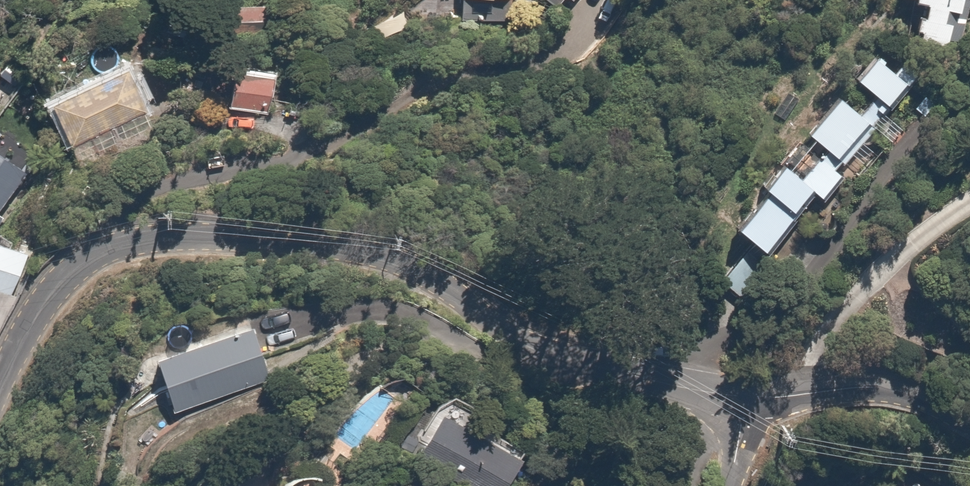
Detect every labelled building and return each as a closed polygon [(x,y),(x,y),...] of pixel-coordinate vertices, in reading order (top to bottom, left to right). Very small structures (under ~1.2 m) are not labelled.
[(238,22),(287,18),(285,0),(236,0),(238,22)] [(465,12),(497,16),(498,11),(515,12),(517,0),(466,0),(465,12)] [(560,11),(570,0),(547,0),(560,11)] [(913,24),(948,32),(954,5),(963,7),(965,0),(919,0),(913,24)] [(863,72),(897,104),(920,79),(886,48),(863,72)] [(133,61),(55,100),(89,167),(166,127),(133,61)] [(284,74),(243,63),(232,107),(273,117),(284,74)] [(877,95),(865,107),(846,90),(812,126),(846,158),(880,122),(892,109),(877,95)] [(9,214),(1,208),(30,165),(0,145),(0,228),(9,214)] [(845,164),(828,149),(808,172),(795,161),(743,221),(774,247),(845,164)] [(1,240),(0,241),(0,325),(32,254),(1,240)] [(261,328),(162,359),(177,409),(277,378),(261,328)] [(424,443),(488,485),(502,485),(522,457),(449,407),(424,443)] [(271,475),(262,485),(286,485),(271,475)]
